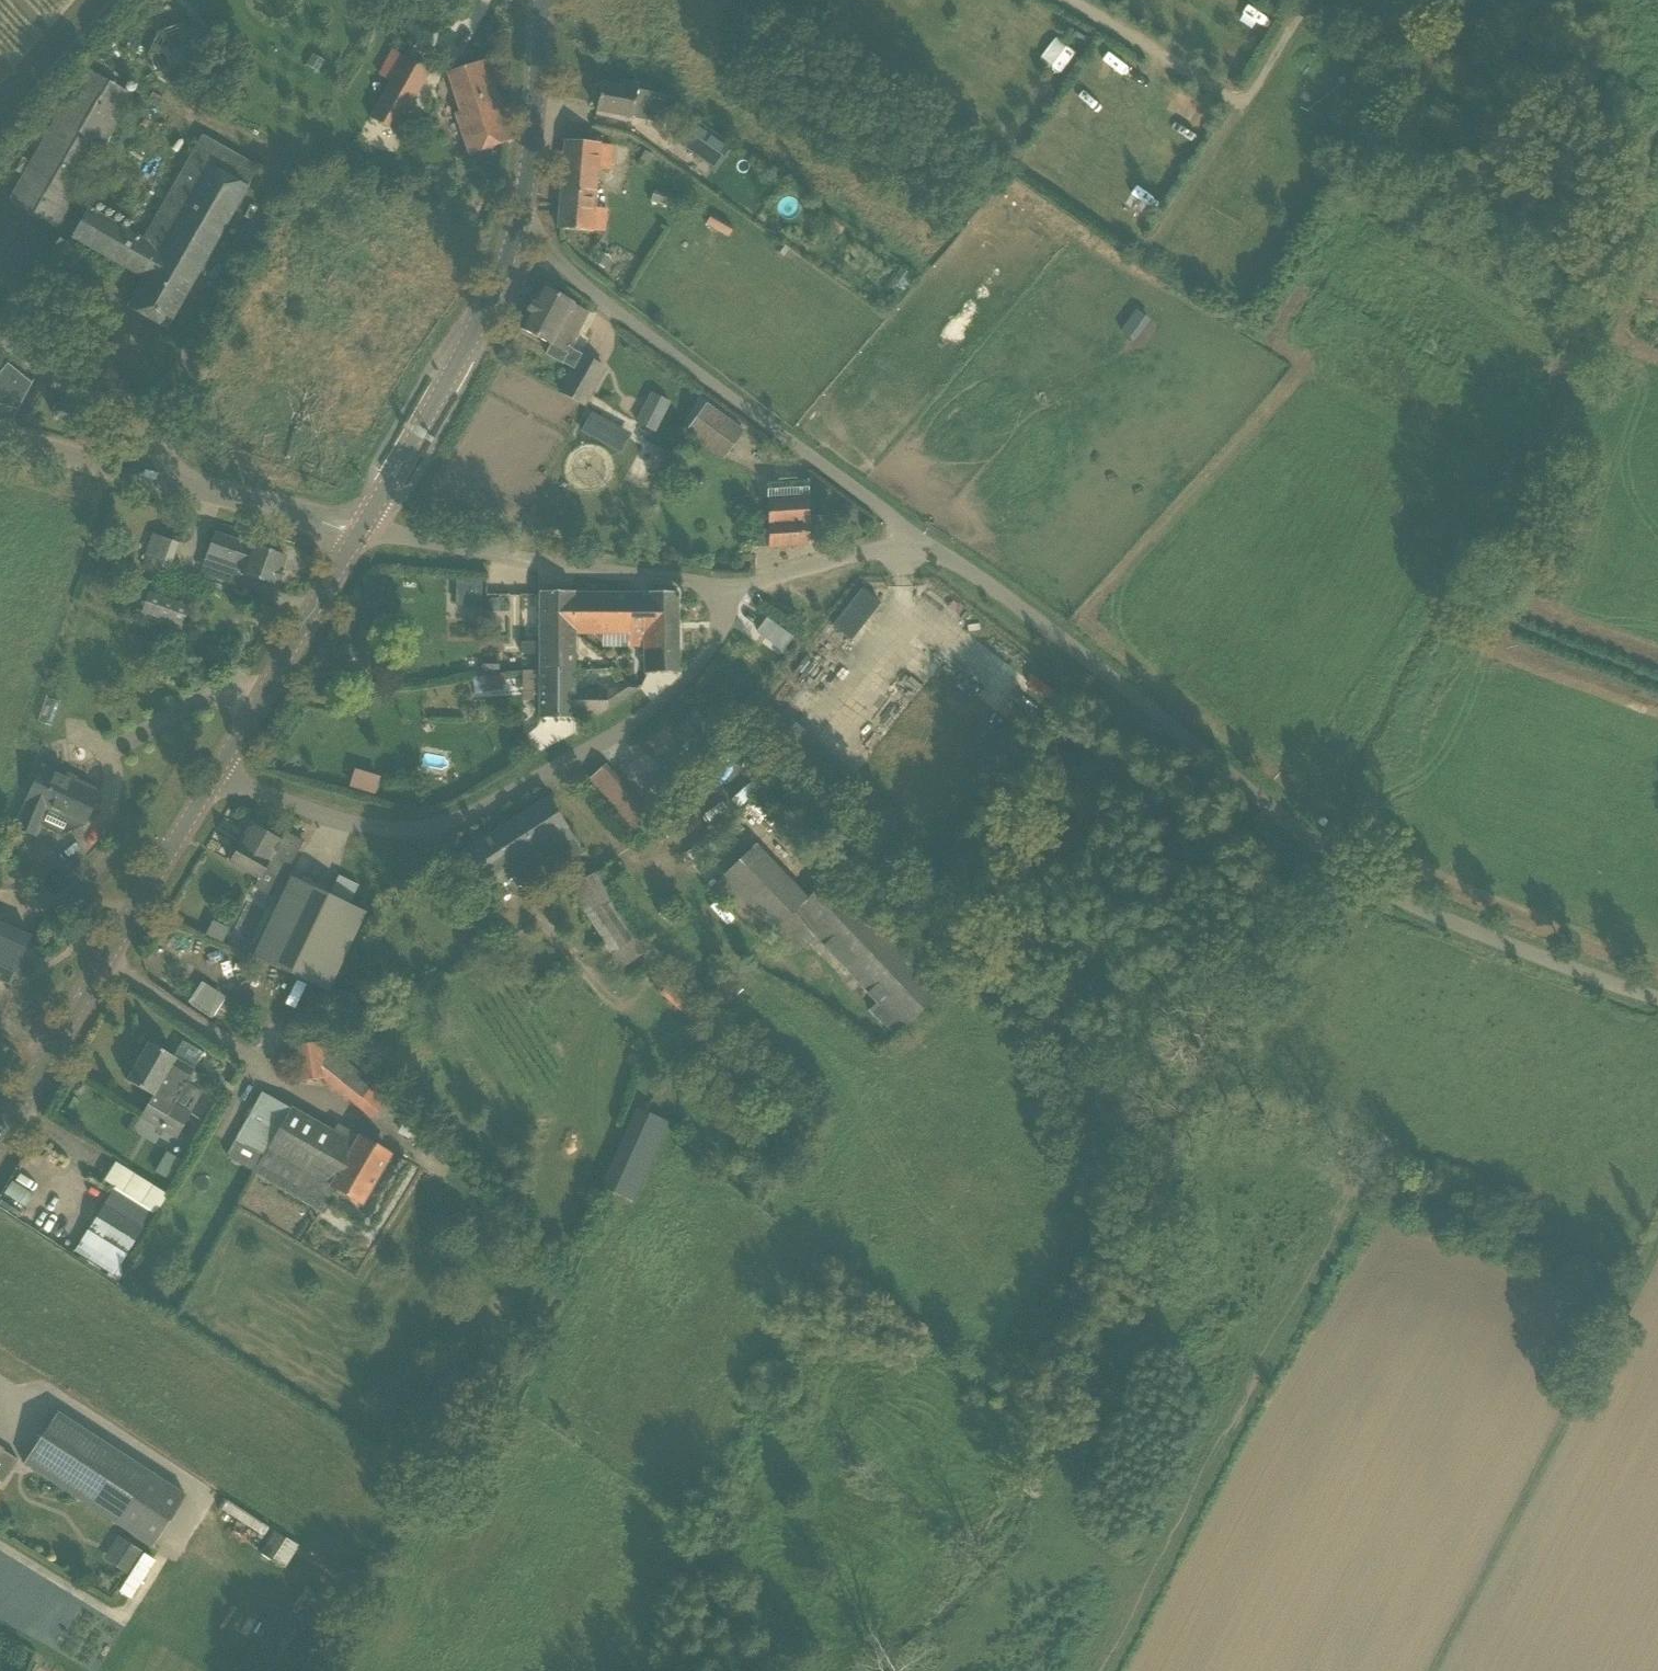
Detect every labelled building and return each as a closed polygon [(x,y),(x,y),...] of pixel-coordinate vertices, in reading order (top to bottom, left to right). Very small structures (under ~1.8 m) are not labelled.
[(202,77),(211,55),(202,33),(180,24),(157,33),(148,55),(158,77),(180,86),(202,77)] [(1064,70),(1081,50),(1062,35),(1046,56),(1064,70)] [(369,117),(397,133),(431,73),(403,57),(404,57),(392,50),(378,74),(390,80),(369,117)] [(512,141),(485,61),(446,74),(459,112),(456,114),(470,155),(512,141)] [(132,97),(85,69),(9,202),(57,229),(96,161),(132,97)] [(637,90),(638,85),(620,82),(619,87),(602,84),(596,111),(662,124),(667,97),(653,94),(653,93),(637,90)] [(682,127),(666,152),(688,167),(705,142),(682,127)] [(144,238),(89,207),(72,237),(144,279),(128,308),(166,330),(248,188),(247,187),(258,169),(202,136),(144,238)] [(592,231),(605,232),(607,209),(595,208),(598,169),(612,170),(614,145),(565,141),(558,229),(592,232),(592,231)] [(728,238),(733,228),(711,216),(706,225),(728,238)] [(826,228),(837,235),(844,225),(834,218),(826,228)] [(781,242),(781,243),(775,250),(784,257),(790,249),(781,242)] [(610,259),(599,253),(593,262),(604,269),(610,259)] [(541,287),(519,328),(550,344),(544,355),(562,365),(568,354),(566,353),(588,313),(574,305),(541,287)] [(1124,332),(1138,339),(1150,314),(1135,308),(1124,332)] [(573,370),(562,393),(584,405),(604,369),(581,356),(573,370)] [(17,410),(15,413),(17,413),(34,381),(33,380),(32,383),(8,363),(0,373),(0,405),(17,410)] [(69,424),(70,421),(75,411),(62,405),(62,403),(60,403),(60,405),(57,407),(55,405),(54,407),(55,408),(53,411),(52,411),(52,414),(54,414),(55,417),(53,418),(55,420),(57,418),(69,424)] [(712,439),(728,451),(742,433),(706,407),(688,431),(707,446),(712,439)] [(655,434),(663,418),(643,409),(635,424),(655,434)] [(628,440),(589,419),(582,433),(621,454),(628,440)] [(699,491),(705,490),(708,485),(708,480),(703,477),(698,477),(694,482),(695,488),(699,491)] [(807,499),(806,499),(806,495),(806,481),(793,482),(793,480),(777,480),(777,482),(765,483),(766,497),(766,501),(765,501),(767,547),(809,545),(826,544),(824,516),(808,517),(807,499)] [(205,561),(239,573),(276,586),(286,558),(251,546),(215,533),(205,561)] [(154,535),(147,555),(172,564),(179,544),(154,535)] [(456,603),(482,604),(483,578),(457,577),(456,603)] [(851,639),(883,603),(864,587),(833,623),(851,639)] [(191,606),(149,592),(142,613),(183,628),(191,606)] [(573,594),(574,594),(574,592),(540,592),(540,670),(576,670),(576,635),(574,634),(573,634),(573,594)] [(644,647),(645,674),(679,673),(677,592),(649,592),(649,594),(630,594),(629,636),(628,636),(629,650),(631,650),(631,647),(644,647)] [(574,594),(573,594),(573,634),(574,634),(576,635),(628,636),(629,636),(630,594),(611,594),(574,594)] [(480,615),(480,605),(453,605),(453,615),(480,615)] [(767,618),(756,633),(765,639),(776,625),(767,618)] [(576,688),(576,670),(540,670),(539,719),(574,719),(574,714),(600,714),(607,710),(607,688),(576,688)] [(499,685),(498,676),(485,677),(486,687),(499,685)] [(675,732),(693,754),(709,740),(690,719),(675,732)] [(607,763),(582,785),(634,845),(660,821),(607,763)] [(60,834),(85,825),(100,793),(42,767),(27,799),(28,799),(15,827),(35,836),(41,822),(44,827),(60,834)] [(380,777),(355,770),(350,787),(375,795),(380,777)] [(461,855),(486,894),(516,876),(525,890),(583,853),(548,799),(461,855)] [(252,825),(230,862),(260,878),(254,889),(272,899),(290,867),(303,842),(285,832),(281,841),(252,825)] [(891,1034),(899,1027),(943,990),(833,874),(808,898),(757,843),(712,887),(763,941),(773,933),(794,955),(814,936),(877,1003),(868,1011),(891,1034)] [(612,956),(639,937),(615,900),(599,870),(571,885),(586,915),(612,956)] [(291,878),(281,897),(253,957),(328,992),(365,913),(349,905),(358,885),(339,876),(329,896),(291,878)] [(31,937),(0,924),(0,981),(10,985),(31,937)] [(477,937),(463,945),(470,956),(484,948),(477,937)] [(201,981),(189,1000),(214,1015),(226,996),(201,981)] [(660,994),(692,1023),(701,1013),(702,1012),(669,984),(660,994)] [(321,1041),(293,1045),(298,1082),(323,1079),(372,1120),(389,1099),(376,1089),(378,1086),(321,1041)] [(127,1081),(153,1096),(153,1097),(167,1072),(186,1083),(187,1082),(193,1070),(175,1060),(176,1059),(149,1043),(127,1081)] [(204,1092),(187,1082),(186,1083),(167,1072),(153,1097),(153,1096),(141,1116),(177,1137),(190,1116),(204,1092)] [(254,1172),(291,1109),(262,1093),(226,1156),(254,1172)] [(669,1122),(636,1108),(601,1187),(634,1201),(669,1122)] [(334,1188),(359,1204),(390,1157),(359,1137),(354,1145),(291,1109),(254,1172),(253,1174),(321,1213),(334,1188)] [(164,1155),(157,1174),(174,1180),(181,1160),(164,1155)] [(12,1184),(7,1195),(27,1205),(33,1194),(12,1184)] [(74,1255),(113,1279),(153,1215),(114,1190),(74,1255)] [(153,1548),(187,1497),(57,1412),(24,1464),(153,1548)] [(2,1449),(0,1448),(0,1483),(3,1485),(18,1460),(2,1449)] [(227,1501),(221,1511),(265,1534),(270,1525),(227,1501)] [(275,1530),(262,1553),(286,1568),(300,1544),(275,1530)] [(119,1536),(104,1560),(129,1576),(145,1553),(119,1536)] [(290,1647),(301,1626),(290,1621),(280,1641),(290,1647)]
